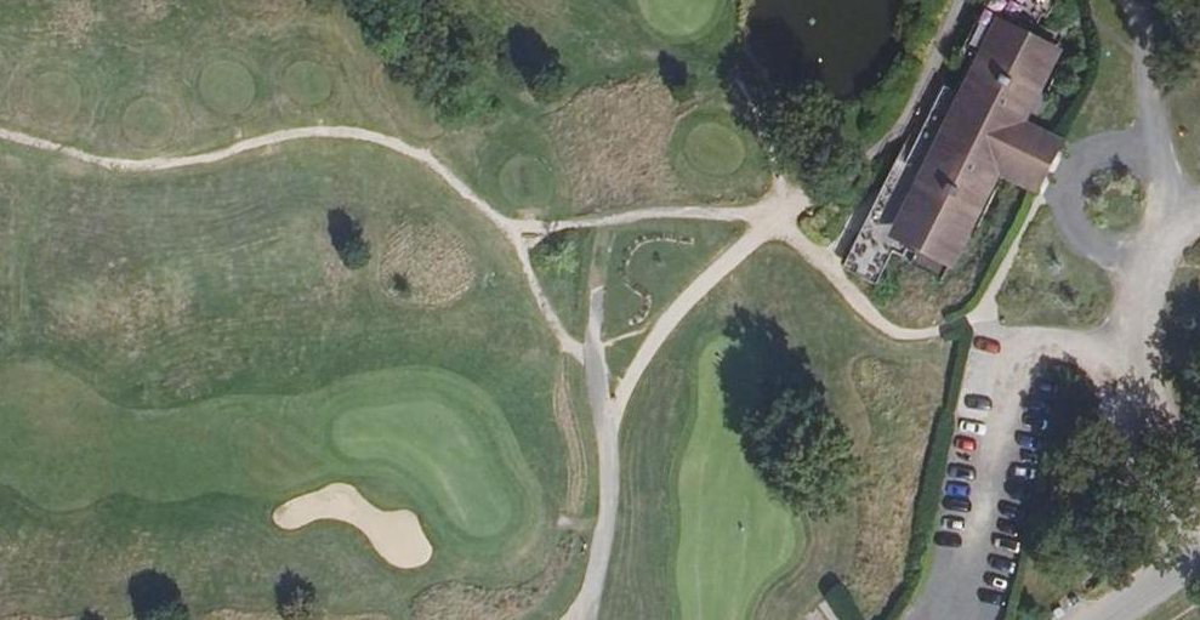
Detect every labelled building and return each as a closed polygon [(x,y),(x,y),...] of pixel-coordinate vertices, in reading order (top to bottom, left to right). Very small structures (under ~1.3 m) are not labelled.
[(1061,55),(987,20),(864,245),(948,275),(990,182),(1042,204),(1067,151),(1024,130),(1061,55)]
